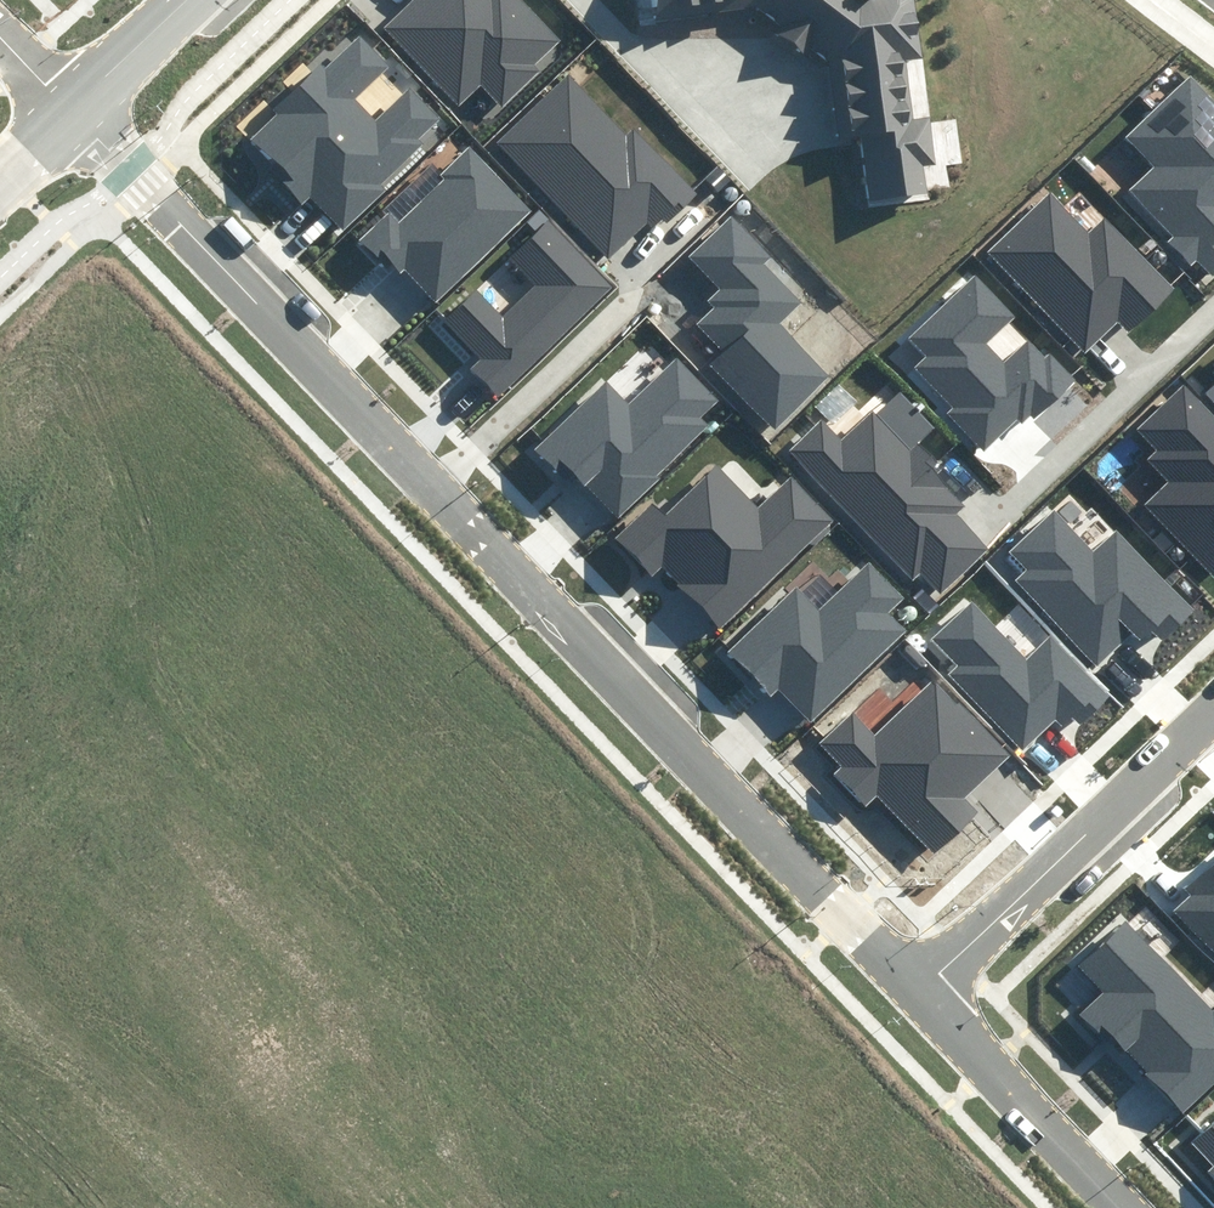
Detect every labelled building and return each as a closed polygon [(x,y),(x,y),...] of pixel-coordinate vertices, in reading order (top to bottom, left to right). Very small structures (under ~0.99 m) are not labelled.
[(388,27),(459,101),(479,82),(502,106),(537,72),(533,67),(562,39),(525,0),(416,0),(388,27)] [(648,17),(753,4),(824,56),(836,145),(853,143),(861,211),(925,203),(921,171),(932,170),(925,119),(910,121),(903,62),(917,61),(909,0),(645,0),(648,17)] [(387,63),(361,36),(252,138),(343,233),(385,192),(380,186),(424,144),(416,135),(438,114),(412,86),(378,117),(356,93),(387,63)] [(1213,185),(1213,89),(1194,68),(1145,117),(1213,185)] [(628,136),(570,73),(495,141),(610,267),(694,192),(636,129),(628,136)] [(1145,117),(1123,139),(1150,166),(1126,189),(1173,236),(1168,241),(1191,264),(1196,259),(1213,277),(1213,185),(1145,117)] [(531,211),(470,148),(441,175),(446,180),(400,223),(389,211),(357,241),(394,280),(406,268),(437,300),(531,211)] [(725,197),(726,199),(728,201),(730,201),(733,201),(735,201),(737,199),(739,197),(739,194),(739,192),(738,190),(736,188),(734,187),(731,187),(729,187),(727,188),(725,190),(724,192),(724,194),(725,197)] [(1093,230),(1052,189),(987,254),(1083,350),(1115,319),(1127,331),(1172,287),(1104,218),(1093,230)] [(738,211),(739,213),(741,214),(744,215),(746,215),(748,214),(750,213),(752,211),(752,208),(752,206),(751,203),(749,202),(747,201),(744,200),(742,201),(740,202),(739,204),(738,206),(737,208),(738,211)] [(773,252),(735,214),(693,256),(724,286),(711,299),(717,305),(698,324),(724,349),(709,364),(777,430),(832,375),(781,325),(804,302),(763,262),(773,252)] [(613,288),(548,219),(508,257),(534,285),(502,315),(477,288),(444,319),(483,359),(471,370),(497,397),(613,288)] [(1153,260),(1154,262),(1156,263),(1158,264),(1160,264),(1162,263),(1164,262),(1165,260),(1165,258),(1165,256),(1164,254),(1163,253),(1161,252),(1159,252),(1157,252),(1155,253),(1154,254),(1153,256),(1153,258),(1153,260)] [(1016,312),(972,270),(905,338),(921,354),(908,367),(950,408),(946,413),(982,448),(1028,402),(1037,412),(1068,381),(1033,347),(1014,366),(988,341),(1016,312)] [(718,400),(679,360),(629,408),(602,381),(533,450),(563,480),(572,471),(618,517),(711,425),(702,416),(718,400)] [(1203,395),(1213,406),(1213,383),(1203,395)] [(1183,384),(1137,429),(1154,447),(1143,458),(1167,482),(1143,504),(1213,578),(1213,416),(1183,384)] [(822,423),(791,451),(913,582),(920,575),(939,596),(988,551),(954,514),(966,504),(914,448),(935,429),(898,390),(841,443),(822,423)] [(665,517),(652,503),(613,539),(654,583),(667,570),(719,626),(831,521),(793,480),(758,513),(716,469),(665,517)] [(1022,572),(1012,581),(1094,670),(1133,634),(1139,640),(1151,629),(1166,644),(1195,617),(1119,535),(1095,556),(1053,511),(1006,555),(1022,572)] [(903,597),(870,562),(822,608),(795,580),(719,653),(771,706),(785,693),(809,717),(899,631),(883,615),(903,597)] [(957,667),(949,675),(1020,749),(1056,714),(1070,728),(1079,719),(1084,724),(1109,700),(1051,640),(1032,658),(978,603),(935,644),(957,667)] [(903,616),(904,618),(906,620),(909,621),(911,621),(914,620),(916,618),(917,616),(917,614),(917,611),(916,609),(914,607),(912,606),(910,606),(907,606),(905,607),(904,609),(903,611),(903,614),(903,616)] [(873,735),(853,712),(821,741),(845,768),(833,779),(864,812),(879,799),(933,858),(984,812),(965,792),(1006,755),(936,678),(873,735)] [(1173,909),(1213,952),(1213,856),(1193,875),(1186,882),(1194,890),(1173,909)] [(1129,920),(1081,965),(1106,991),(1081,1015),(1181,1117),(1213,1085),(1213,1008),(1129,920)] [(1190,1141),(1212,1164),(1206,1170),(1213,1178),(1213,1119),(1190,1141)]
